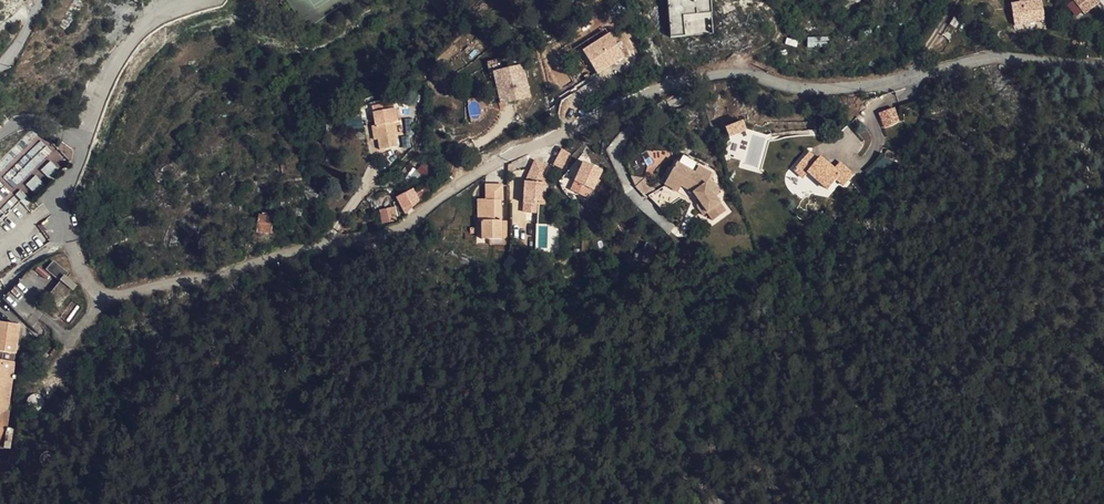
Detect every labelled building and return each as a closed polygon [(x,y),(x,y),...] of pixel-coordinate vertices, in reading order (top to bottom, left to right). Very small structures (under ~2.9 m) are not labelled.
[(671,38),(714,34),(713,0),(670,0),(671,38)] [(1005,3),(1008,24),(1039,19),(1036,0),(1027,0),(1005,3)] [(1066,5),(1077,16),(1084,10),(1074,0),(1071,0),(1066,5)] [(1100,0),(1074,0),(1084,10),(1086,12),(1101,1),(1100,0)] [(526,61),(496,67),(502,102),(532,94),(526,61)] [(899,104),(886,108),(889,121),(898,118),(897,113),(901,112),(899,104)] [(385,105),(364,113),(369,126),(387,120),(391,118),(385,105)] [(743,118),(726,126),(730,137),(748,129),(743,118)] [(396,146),(387,120),(369,126),(374,141),(379,152),(396,146)] [(374,141),(369,126),(364,129),(370,142),(374,141)] [(0,161),(0,213),(7,208),(13,196),(27,195),(41,185),(47,175),(55,169),(50,161),(43,166),(52,149),(33,139),(20,140),(15,150),(0,161)] [(875,147),(882,154),(889,149),(882,142),(875,147)] [(561,145),(551,160),(562,168),(573,153),(561,145)] [(795,177),(802,173),(811,183),(820,193),(834,181),(837,186),(844,180),(835,170),(829,175),(816,161),(813,163),(805,154),(788,169),(795,177)] [(523,201),(542,203),(545,175),(549,166),(534,158),(525,177),(523,201)] [(584,184),(581,192),(588,195),(600,168),(582,160),(573,180),(584,184)] [(673,160),(665,177),(680,184),(689,190),(695,198),(694,205),(700,212),(704,209),(710,217),(723,208),(703,182),(709,171),(695,164),(692,170),(673,160)] [(795,177),(804,188),(811,183),(802,173),(795,177)] [(676,191),(680,184),(665,177),(662,183),(676,191)] [(584,184),(573,180),(570,187),(581,192),(584,184)] [(485,197),(486,218),(482,218),(482,236),(500,235),(500,197),(502,197),(502,184),(485,182),(485,197)] [(681,193),(676,191),(662,183),(644,193),(659,208),(681,193)] [(409,211),(421,203),(414,191),(401,200),(409,211)] [(477,218),(482,218),(486,218),(485,197),(478,197),(477,218)] [(542,210),(542,203),(523,201),(522,208),(542,210)] [(396,211),(384,210),(383,225),(394,226),(396,211)] [(263,221),(260,220),(258,234),(272,236),(275,222),(271,221),(272,218),(264,217),(263,221)] [(63,283),(49,299),(61,310),(80,289),(68,278),(71,275),(56,262),(49,271),(63,283)] [(10,439),(13,402),(9,402),(16,315),(0,314),(0,438),(10,439)] [(36,390),(39,391),(42,391),(45,391),(47,390),(49,387),(51,385),(51,382),(50,379),(49,377),(46,374),(43,373),(41,373),(37,374),(35,375),(33,378),(32,380),(32,383),(33,386),(34,388),(36,390)]
